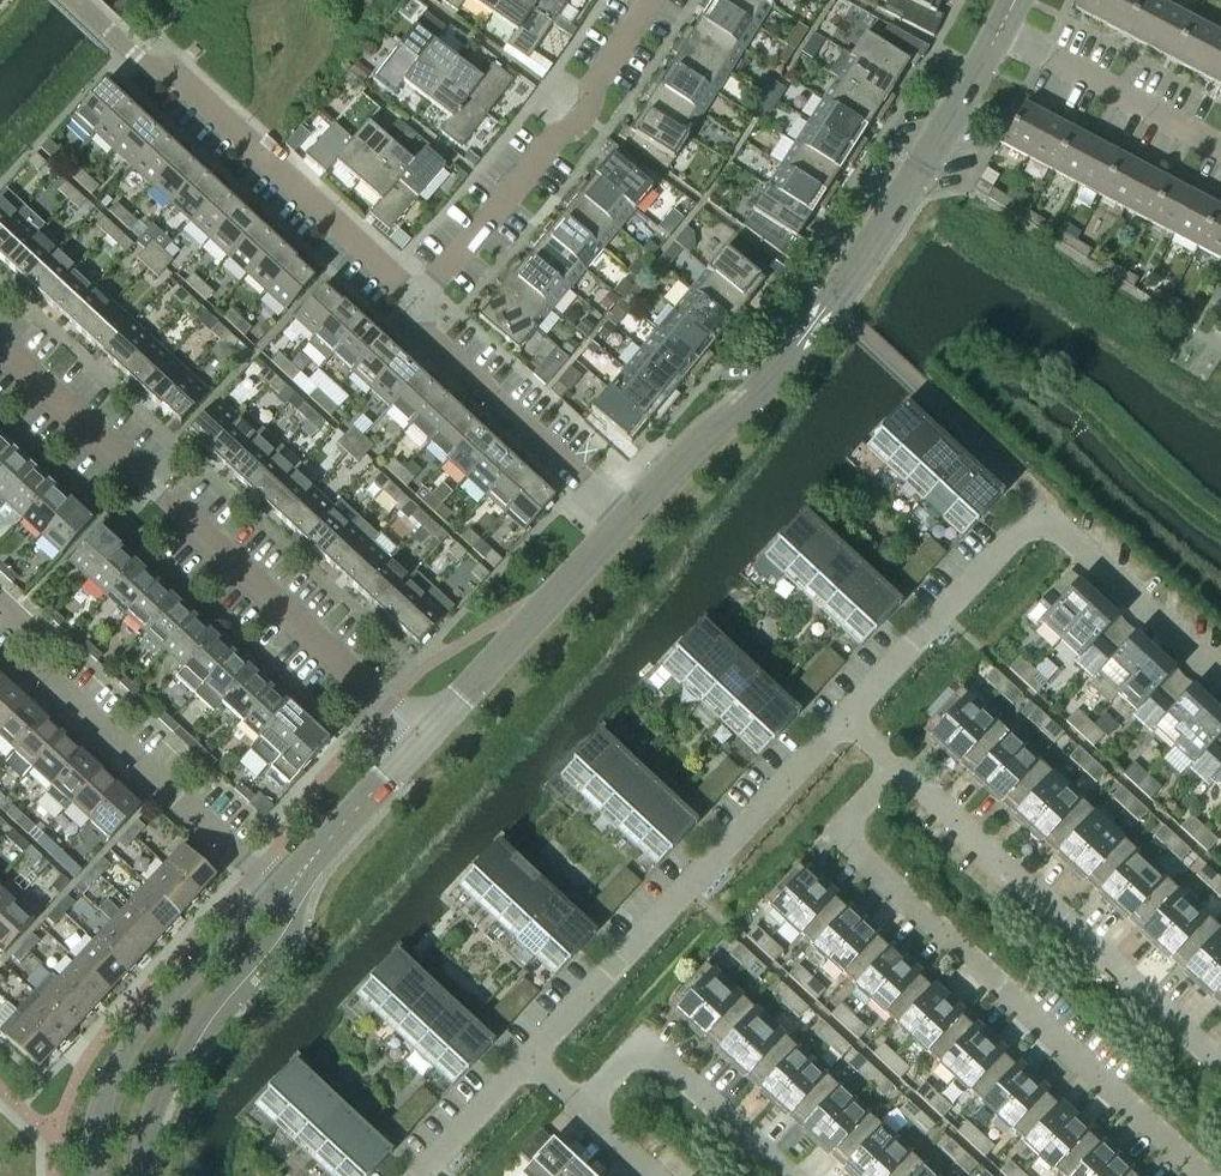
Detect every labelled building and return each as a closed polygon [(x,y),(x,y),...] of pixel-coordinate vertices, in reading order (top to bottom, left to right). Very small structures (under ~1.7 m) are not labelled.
[(457,13),(466,0),(439,0),(457,13)] [(491,15),(502,0),(470,0),(491,15)] [(552,25),(515,0),(502,0),(491,15),(516,31),(506,46),(528,61),(552,25)] [(569,0),(515,0),(552,25),(569,0)] [(713,0),(705,0),(699,9),(705,13),(699,22),(743,50),(757,28),(713,0)] [(763,0),(713,0),(757,28),(772,6),(763,0)] [(882,11),(933,37),(943,16),(936,13),(936,12),(933,11),(938,1),(941,3),(942,0),(887,0),(882,11)] [(1112,0),(1079,0),(1074,9),(1100,23),(1112,0)] [(1142,0),(1112,0),(1100,23),(1123,35),(1142,0)] [(1169,8),(1154,0),(1142,0),(1123,35),(1148,48),(1169,8)] [(1172,61),(1193,21),(1169,8),(1148,48),(1172,61)] [(435,43),(445,29),(425,13),(399,46),(443,80),(458,61),(435,43)] [(1196,74),(1218,34),(1193,21),(1172,61),(1196,74)] [(743,50),(699,22),(693,31),(687,27),(679,40),(730,72),(743,50)] [(914,68),(920,58),(909,51),(904,59),(865,34),(851,56),(895,84),(902,74),(899,72),(905,63),(908,65),(908,64),(914,68)] [(1220,84),(1220,35),(1218,34),(1196,74),(1220,86),(1220,84)] [(730,72),(679,40),(671,53),(677,57),(671,66),(716,94),(730,72)] [(443,80),(399,46),(372,80),(393,96),(404,83),(427,101),(443,80)] [(895,84),(851,56),(851,57),(843,52),(829,73),(837,78),(836,79),(887,111),(895,98),(889,94),(895,84)] [(487,114),(513,81),(492,65),(481,79),(458,61),(443,80),(487,114)] [(716,94),(671,66),(666,75),(659,71),(651,84),(702,116),(716,94)] [(887,111),(836,79),(822,101),(867,129),(872,120),(879,123),(887,111)] [(460,148),(487,115),(487,114),(443,80),(427,101),(450,119),(440,132),(460,148)] [(769,97),(777,85),(769,80),(761,92),(769,97)] [(95,134),(123,103),(116,96),(117,94),(105,83),(70,121),(90,140),(95,134)] [(702,116),(651,84),(643,96),(649,100),(643,110),(688,138),(702,116)] [(777,102),(785,90),(777,85),(769,97),(777,102)] [(761,109),(769,97),(761,92),(753,104),(761,109)] [(370,124),(381,111),(361,94),(333,126),(375,163),(392,144),(370,124)] [(769,115),(777,102),(769,97),(761,109),(769,115)] [(867,129),(822,101),(808,123),(859,154),(867,142),(861,138),(867,129)] [(114,151),(144,119),(132,108),(131,110),(123,103),(95,134),(114,151)] [(1028,159),(1049,119),(1023,105),(1002,145),(1028,159)] [(688,138),(643,110),(636,121),(639,123),(633,132),(630,130),(630,131),(624,127),(618,137),(629,144),(666,171),(688,138)] [(133,169),(161,138),(154,131),(155,130),(144,119),(114,151),(133,169)] [(1052,172),(1073,131),(1049,119),(1028,159),(1052,172)] [(859,154),(808,123),(795,144),(839,172),(845,163),(851,167),(859,154)] [(375,163),(333,126),(305,158),(325,175),(336,162),(358,182),(375,163)] [(1076,185),(1098,144),(1073,131),(1052,172),(1076,185)] [(152,186),(182,154),(170,143),(168,145),(161,138),(133,169),(152,186)] [(59,150),(52,144),(48,141),(40,149),(51,159),(59,150)] [(417,199),(445,167),(425,150),(414,163),(392,144),(375,163),(417,199)] [(660,179),(623,152),(623,153),(612,144),(605,153),(610,157),(609,158),(612,159),(606,169),(603,167),(595,176),(635,209),(660,179)] [(839,172),(795,144),(781,166),(831,198),(839,186),(833,182),(839,172)] [(1100,197),(1121,157),(1098,144),(1076,185),(1100,197)] [(46,164),(35,154),(27,163),(38,173),(46,164)] [(171,204),(199,173),(192,166),(193,165),(182,154),(152,186),(171,204)] [(1124,210),(1146,170),(1121,157),(1100,197),(1124,210)] [(389,231),(417,199),(375,163),(358,182),(380,201),(369,214),(389,231)] [(831,198),(781,166),(766,189),(810,217),(817,207),(823,211),(831,198)] [(88,178),(78,168),(70,177),(81,187),(88,178)] [(1149,223),(1170,183),(1146,170),(1124,210),(1149,223)] [(190,222),(220,190),(208,179),(207,180),(199,173),(171,204),(190,222)] [(635,209),(595,176),(587,185),(582,181),(572,192),(618,230),(635,209)] [(91,196),(99,188),(88,178),(81,187),(91,196)] [(993,190),(978,181),(972,190),(987,199),(993,190)] [(76,192),(65,182),(57,191),(68,200),(76,192)] [(1172,235),(1193,195),(1170,183),(1149,223),(1172,235)] [(810,217),(766,189),(741,227),(779,254),(780,253),(791,261),(804,241),(797,237),(798,237),(795,235),(801,226),(804,227),(810,217)] [(209,240),(238,209),(230,202),(232,200),(220,190),(190,222),(209,240)] [(86,202),(76,192),(68,200),(78,210),(86,202)] [(618,230),(572,192),(563,204),(568,209),(561,217),(602,250),(618,230)] [(1197,248),(1218,208),(1193,195),(1172,235),(1197,248)] [(0,200),(0,235),(18,217),(0,200)] [(119,222),(126,213),(116,204),(108,212),(119,222)] [(1024,222),(1030,213),(1015,204),(1009,213),(1024,222)] [(1218,208),(1197,248),(1220,261),(1220,210),(1218,208)] [(228,257),(258,225),(246,214),(245,216),(238,209),(209,240),(228,257)] [(137,223),(126,213),(119,222),(129,231),(137,223)] [(1045,222),(1030,213),(1024,222),(1039,231),(1045,222)] [(18,217),(0,235),(0,261),(6,267),(37,234),(18,217)] [(602,250),(561,217),(554,225),(549,221),(539,232),(585,270),(602,250)] [(106,236),(114,227),(103,218),(95,226),(106,236)] [(247,275),(276,244),(268,237),(270,236),(258,225),(228,257),(247,275)] [(124,237),(114,227),(106,236),(116,245),(124,237)] [(585,270),(539,232),(530,244),(535,249),(528,257),(568,290),(585,270)] [(1071,251),(1076,242),(1061,233),(1056,242),(1071,251)] [(56,252),(37,234),(6,267),(18,277),(19,276),(27,283),(56,252)] [(162,252),(152,242),(144,250),(154,260),(162,252)] [(1086,260),(1091,251),(1076,242),(1071,251),(1086,260)] [(247,275),(266,293),(296,260),(284,249),(283,251),(276,244),(247,275)] [(760,278),(724,249),(707,270),(747,303),(756,293),(753,291),(760,282),(763,285),(763,284),(769,289),(776,280),(766,271),(760,278)] [(154,260),(144,250),(136,259),(147,268),(154,260)] [(75,269),(56,252),(27,283),(34,290),(33,291),(44,302),(75,269)] [(173,261),(162,252),(154,260),(165,270),(173,261)] [(568,290),(528,257),(521,265),(516,261),(506,272),(552,310),(568,290)] [(157,278),(165,270),(154,260),(147,268),(157,278)] [(286,311),(314,280),(306,272),(308,271),(296,260),(266,293),(286,311)] [(1117,280),(1123,271),(1108,262),(1102,271),(1117,280)] [(94,287),(75,269),(44,302),(56,312),(57,311),(65,318),(94,287)] [(747,303),(707,270),(690,290),(736,328),(746,317),(740,312),(747,303)] [(1132,289),(1138,280),(1123,271),(1117,280),(1132,289)] [(552,310),(506,272),(497,284),(502,288),(494,298),(535,331),(552,310)] [(203,284),(192,274),(185,283),(195,292),(203,284)] [(205,302),(213,294),(203,284),(195,292),(205,302)] [(113,305),(96,289),(94,287),(65,318),(73,325),(71,326),(83,337),(113,305)] [(182,306),(190,298),(180,288),(172,297),(182,306)] [(314,337),(344,305),(332,294),(331,296),(323,288),(294,319),(314,337)] [(736,328),(690,290),(674,310),(714,343),(721,335),(727,339),(736,328)] [(1164,309),(1170,300),(1154,291),(1149,300),(1164,309)] [(200,308),(190,298),(182,306),(193,316),(200,308)] [(535,331),(494,298),(478,318),(518,351),(535,331)] [(1184,309),(1170,300),(1164,309),(1179,318),(1184,309)] [(103,353),(132,323),(113,305),(83,337),(95,348),(96,347),(103,353)] [(325,363),(333,355),(361,324),(354,317),(356,316),(344,305),(314,337),(306,346),(325,363)] [(241,319),(230,309),(223,318),(233,328),(241,319)] [(714,343),(674,310),(657,330),(703,368),(713,356),(707,352),(714,343)] [(251,329),(241,319),(233,328),(243,337),(251,329)] [(121,373),(151,340),(132,323),(103,353),(111,360),(109,362),(121,373)] [(228,333),(218,324),(210,332),(220,342),(228,333)] [(352,372),(382,340),(370,329),(369,331),(361,324),(333,355),(352,372)] [(703,368),(657,330),(641,350),(681,383),(688,375),(694,379),(703,368)] [(231,351),(238,343),(228,333),(220,342),(231,351)] [(141,389),(169,357),(151,340),(121,373),(132,383),(134,382),(141,389)] [(371,390),(400,359),(392,352),(394,351),(382,340),(352,372),(371,390)] [(568,359),(556,349),(532,376),(544,387),(568,359)] [(681,383),(641,350),(624,370),(670,408),(680,396),(674,392),(681,383)] [(281,372),(289,364),(279,354),(271,363),(281,372)] [(159,408),(189,375),(169,357),(141,389),(149,395),(147,397),(159,408)] [(390,408),(420,375),(408,364),(407,366),(400,359),(371,390),(390,408)] [(299,374),(289,364),(281,372),(291,382),(299,374)] [(276,378),(266,368),(258,377),(268,386),(276,378)] [(670,408),(624,370),(608,390),(648,423),(655,415),(661,419),(670,408)] [(180,424),(209,394),(189,375),(159,408),(170,419),(172,417),(180,424)] [(409,425),(438,394),(430,387),(432,386),(420,375),(390,408),(409,425)] [(278,396),(286,388),(276,378),(268,386),(278,396)] [(559,400),(568,392),(558,383),(550,391),(559,400)] [(327,399),(316,390),(309,398),(319,408),(327,399)] [(648,423),(608,390),(590,411),(631,444),(632,442),(630,440),(637,431),(639,434),(648,423)] [(428,443),(458,411),(447,400),(445,401),(438,394),(409,425),(428,443)] [(337,409),(327,399),(319,408),(329,418),(337,409)] [(237,420),(226,410),(217,402),(189,432),(196,440),(195,442),(207,452),(237,420)] [(306,422),(314,413),(304,403),(296,412),(306,422)] [(885,466),(926,422),(906,403),(879,431),(880,432),(865,448),(885,466)] [(447,461),(476,430),(469,423),(470,422),(458,411),(428,443),(447,461)] [(237,420),(207,452),(218,463),(220,461),(227,468),(263,430),(245,413),(237,420)] [(317,431),(324,423),(314,413),(306,422),(317,431)] [(904,484),(945,439),(926,422),(885,466),(904,484)] [(362,437),(352,427),(344,436),(354,445),(362,437)] [(282,448),(263,430),(227,468),(234,475),(233,477),(245,488),(282,448)] [(466,478),(496,446),(485,435),(483,437),(476,430),(447,461),(466,478)] [(19,446),(13,441),(9,445),(0,436),(0,467),(19,446)] [(354,445),(344,436),(336,444),(346,454),(354,445)] [(373,447),(362,437),(354,445),(365,455),(373,447)] [(923,502),(964,457),(945,439),(904,484),(923,502)] [(357,464),(365,455),(354,445),(346,454),(357,464)] [(34,468),(21,456),(25,452),(19,446),(0,467),(0,498),(3,501),(34,468)] [(485,496),(514,465),(507,458),(508,457),(496,446),(466,478),(485,496)] [(265,504),(294,473),(293,473),(301,465),(282,448),(245,488),(256,498),(258,497),(265,504)] [(942,519),(983,475),(964,457),(923,502),(942,519)] [(395,478),(403,470),(393,460),(385,469),(395,478)] [(504,514),(534,481),(523,470),(521,472),(514,465),(485,496),(504,514)] [(22,519),(57,482),(51,476),(47,480),(34,468),(3,501),(22,519)] [(414,480),(403,470),(395,478),(406,488),(414,480)] [(283,523),(313,491),(294,473),(265,504),(273,510),(271,512),(283,523)] [(390,484),(380,474),(372,482),(383,492),(390,484)] [(977,523),(1004,494),(983,475),(942,519),(962,538),(976,522),(977,523)] [(524,532),(553,501),(545,494),(546,492),(534,481),(504,514),(524,532)] [(41,537),(72,503),(59,491),(63,487),(57,482),(22,519),(41,537)] [(393,502),(401,493),(390,484),(383,492),(393,502)] [(303,539),(332,509),(313,491),(283,523),(294,533),(296,532),(303,539)] [(441,505),(431,496),(423,504),(433,514),(441,505)] [(61,555),(96,517),(89,511),(85,515),(72,503),(41,537),(61,555)] [(444,523),(452,515),(441,505),(433,514),(444,523)] [(321,558),(351,526),(332,509),(303,539),(311,546),(310,548),(321,558)] [(421,528),(428,519),(418,509),(410,518),(421,528)] [(783,576),(824,532),(805,513),(777,541),(778,542),(764,558),(783,576)] [(342,574),(370,544),(377,536),(358,519),(351,526),(321,558),(333,569),(334,568),(342,574)] [(431,537),(439,529),(428,519),(421,528),(431,537)] [(88,580),(119,547),(106,535),(110,531),(103,524),(68,562),(88,580)] [(479,540),(468,530),(460,539),(471,549),(479,540)] [(802,594),(843,549),(824,532),(783,576),(802,594)] [(939,562),(946,554),(930,539),(923,547),(939,562)] [(491,551),(479,540),(471,549),(483,560),(491,551)] [(359,594),(389,562),(370,544),(342,574),(349,581),(348,583),(359,594)] [(466,554),(456,544),(448,553),(459,563),(466,554)] [(107,598),(142,560),(136,554),(132,559),(119,547),(88,580),(107,598)] [(932,569),(939,562),(923,547),(916,554),(932,569)] [(821,611),(863,567),(843,549),(802,594),(821,611)] [(502,561),(491,551),(483,560),(494,570),(502,561)] [(926,577),(932,569),(916,554),(909,562),(926,577)] [(126,615),(157,582),(144,570),(148,566),(142,560),(107,598),(126,615)] [(380,610),(408,579),(389,562),(359,594),(371,604),(372,603),(380,610)] [(919,584),(926,577),(909,562),(902,569),(919,584)] [(2,564),(0,566),(0,574),(4,577),(9,571),(2,564)] [(481,584),(489,575),(478,565),(470,574),(481,584)] [(840,629),(882,584),(863,567),(821,611),(840,629)] [(912,592),(919,584),(902,569),(895,577),(912,592)] [(11,584),(17,578),(9,571),(4,577),(11,584)] [(397,629),(434,589),(415,572),(408,580),(408,579),(380,610),(387,616),(386,618),(397,629)] [(145,633),(180,595),(174,590),(170,594),(157,582),(126,615),(145,633)] [(875,632),(899,606),(902,603),(882,584),(840,629),(860,647),(874,632),(875,632)] [(1060,642),(1096,602),(1082,589),(1079,593),(1073,587),(1063,598),(1054,589),(1049,594),(1026,619),(1037,630),(1042,625),(1060,642)] [(419,646),(454,608),(434,589),(397,629),(409,639),(410,638),(419,646)] [(164,650),(195,617),(182,605),(186,601),(180,595),(145,633),(148,636),(141,644),(154,656),(161,648),(164,650)] [(1084,673),(1112,643),(1103,634),(1112,624),(1107,619),(1110,615),(1096,602),(1060,642),(1078,659),(1073,664),(1084,673)] [(56,615),(52,610),(49,607),(43,613),(51,621),(56,615)] [(64,622),(56,615),(51,621),(58,627),(64,622)] [(183,668),(218,631),(212,625),(208,629),(195,617),(164,650),(183,668)] [(681,686),(723,641),(703,622),(675,650),(676,651),(670,659),(662,667),(681,686)] [(194,695),(233,653),(220,641),(224,637),(218,631),(183,668),(184,669),(176,678),(194,695)] [(1109,704),(1153,655),(1139,642),(1136,646),(1130,640),(1120,651),(1112,643),(1084,673),(1092,681),(1089,685),(1109,704)] [(700,703),(742,659),(723,641),(681,686),(700,703)] [(94,650),(87,643),(81,649),(89,656),(94,650)] [(838,671),(844,664),(828,649),(821,656),(838,671)] [(96,663),(102,657),(94,650),(89,656),(96,663)] [(221,704),(256,666),(250,660),(246,665),(233,653),(194,695),(213,713),(221,704)] [(1169,696),(1160,687),(1169,677),(1164,672),(1167,668),(1153,655),(1109,704),(1117,696),(1135,712),(1130,717),(1140,726),(1169,696)] [(831,679),(838,671),(821,656),(814,664),(831,679)] [(1033,671),(1019,658),(1009,670),(1023,683),(1033,671)] [(719,721),(761,676),(742,659),(700,703),(719,721)] [(824,686),(831,679),(814,664),(808,671),(824,686)] [(240,721),(271,688),(258,676),(262,672),(256,666),(221,704),(240,721)] [(1007,683),(994,670),(984,680),(998,693),(1007,683)] [(817,694),(824,686),(808,671),(801,679),(817,694)] [(1046,683),(1033,671),(1023,683),(1036,695),(1046,683)] [(738,739),(780,694),(761,676),(719,721),(738,739)] [(127,691),(132,685),(124,678),(119,684),(127,691)] [(810,701),(817,694),(801,679),(794,686),(810,701)] [(25,701),(6,683),(0,690),(0,728),(25,701)] [(1021,695),(1007,683),(998,693),(1011,706),(1021,695)] [(140,692),(132,685),(127,691),(134,698),(140,692)] [(259,739),(294,701),(288,696),(284,700),(271,688),(240,721),(259,739)] [(943,752),(981,710),(986,705),(974,693),(969,698),(960,690),(926,727),(933,733),(930,736),(932,737),(930,740),(943,752)] [(1169,753),(1210,708),(1196,695),(1193,698),(1187,693),(1177,704),(1169,696),(1140,726),(1151,736),(1155,731),(1173,747),(1168,752),(1169,753)] [(773,742),(798,715),(800,713),(780,694),(738,739),(758,757),(772,742),(773,742)] [(44,719),(25,701),(0,728),(0,739),(14,752),(44,719)] [(270,765),(278,756),(309,723),(296,711),(300,707),(294,701),(259,739),(251,748),(270,765)] [(1217,740),(1220,736),(1220,725),(1220,724),(1220,718),(1210,708),(1169,753),(1189,771),(1193,767),(1202,774),(1220,753),(1220,744),(1217,740)] [(1049,722),(1035,709),(1026,719),(1040,732),(1049,722)] [(969,766),(1003,730),(982,710),(943,752),(956,764),(958,762),(960,763),(963,760),(969,766)] [(1090,723),(1076,710),(1065,722),(1079,735),(1090,723)] [(171,721),(163,714),(157,719),(165,727),(171,721)] [(33,769),(63,736),(44,719),(14,752),(33,769)] [(172,734),(178,728),(171,721),(165,727),(172,734)] [(1062,734),(1049,722),(1040,732),(1053,744),(1062,734)] [(290,784),(333,737),(326,731),(322,735),(309,723),(278,756),(280,758),(272,767),(290,784)] [(1092,747),(1103,735),(1090,723),(1079,735),(1092,747)] [(985,791),(1024,749),(1003,730),(969,766),(975,772),(973,775),(974,777),(972,779),(985,791)] [(579,796),(621,751),(601,732),(573,760),(574,761),(560,777),(579,796)] [(52,787),(82,754),(63,736),(33,769),(52,787)] [(1092,761),(1078,748),(1068,759),(1082,772),(1092,761)] [(208,755),(201,749),(195,755),(203,761),(208,755)] [(1011,805),(1045,769),(1024,749),(985,791),(999,803),(1001,801),(1002,803),(1005,800),(1011,805)] [(598,813),(640,768),(621,751),(579,796),(598,813)] [(1202,774),(1211,783),(1206,788),(1220,802),(1220,753),(1202,774)] [(71,804),(101,771),(82,754),(52,787),(44,795),(63,813),(71,804)] [(216,763),(208,755),(203,761),(210,769),(216,763)] [(735,781),(742,774),(726,759),(719,767),(735,781)] [(1105,773),(1092,761),(1082,772),(1095,784),(1105,773)] [(1148,777),(1133,763),(1122,775),(1138,789),(1148,777)] [(728,789),(735,781),(719,767),(712,774),(728,789)] [(617,831),(659,786),(640,768),(598,813),(617,831)] [(1027,830),(1066,788),(1045,769),(1011,805),(1017,811),(1015,814),(1016,816),(1014,818),(1027,830)] [(90,822),(120,789),(101,771),(71,804),(90,822)] [(722,796),(728,789),(712,774),(705,781),(722,796)] [(1149,800),(1160,788),(1148,777),(1138,789),(1149,800)] [(715,804),(722,796),(705,781),(698,789),(715,804)] [(247,791),(239,784),(233,790),(241,797),(247,791)] [(636,849),(678,804),(659,786),(617,831),(636,849)] [(1134,800),(1120,787),(1110,798),(1124,811),(1134,800)] [(1053,845),(1087,808),(1066,788),(1027,830),(1041,843),(1043,840),(1044,842),(1047,839),(1053,845)] [(109,840),(140,807),(120,789),(90,822),(109,840)] [(708,811),(715,804),(698,789),(691,796),(708,811)] [(249,804),(254,798),(247,791),(241,797),(249,804)] [(1147,813),(1134,800),(1124,811),(1137,823),(1147,813)] [(671,852),(696,825),(698,823),(678,804),(636,849),(656,867),(670,851),(671,852)] [(23,817),(12,807),(5,815),(16,825),(23,817)] [(1100,810),(1095,815),(1087,808),(1053,845),(1060,850),(1057,853),(1059,855),(1056,857),(1069,869),(1113,822),(1100,810)] [(1204,829),(1190,816),(1179,828),(1194,841),(1204,829)] [(27,835),(34,827),(23,817),(16,825),(27,835)] [(135,839),(145,828),(137,821),(127,832),(135,839)] [(1176,840),(1162,827),(1152,837),(1166,850),(1176,840)] [(1096,884),(1130,847),(1108,828),(1070,869),(1083,882),(1085,879),(1086,881),(1089,878),(1096,884)] [(1217,841),(1204,829),(1194,841),(1206,853),(1217,841)] [(124,850),(135,839),(127,832),(117,843),(124,850)] [(30,848),(19,837),(12,845),(23,855),(30,848)] [(1189,852),(1176,840),(1166,850),(1179,862),(1189,852)] [(54,860),(61,853),(50,842),(43,850),(54,860)] [(477,905),(519,861),(499,842),(471,870),(472,871),(466,878),(458,887),(477,905)] [(216,877),(183,847),(164,867),(197,897),(216,877)] [(1112,908),(1151,867),(1130,847),(1096,884),(1102,890),(1099,893),(1101,894),(1099,896),(1112,908)] [(34,865),(41,858),(30,848),(23,855),(34,865)] [(72,863),(61,853),(54,860),(65,870),(72,863)] [(99,877),(110,866),(102,859),(92,870),(99,877)] [(496,923),(538,878),(519,861),(477,905),(496,923)] [(780,928),(785,922),(823,881),(810,869),(808,871),(807,869),(804,872),(797,866),(763,903),(772,911),(767,916),(780,928)] [(1218,879),(1204,866),(1194,876),(1208,889),(1218,879)] [(197,897),(164,867),(147,886),(180,916),(197,897)] [(1137,923),(1172,886),(1151,867),(1112,908),(1125,921),(1127,919),(1129,920),(1131,917),(1137,923)] [(633,891),(640,884),(624,869),(617,876),(633,891)] [(89,888),(99,877),(92,870),(81,881),(89,888)] [(69,884),(58,873),(52,881),(52,882),(62,892),(69,884)] [(627,899),(633,891),(617,876),(610,884),(627,899)] [(515,941),(557,896),(538,878),(496,923),(515,941)] [(1218,879),(1208,889),(1220,901),(1220,882),(1218,879)] [(806,942),(840,906),(833,900),(836,897),(835,895),(837,893),(823,881),(785,922),(806,942)] [(620,906),(627,899),(610,884),(604,891),(620,906)] [(180,916),(147,886),(129,905),(162,935),(180,916)] [(1184,888),(1179,893),(1172,886),(1137,923),(1144,929),(1141,932),(1143,933),(1141,936),(1154,948),(1193,906),(1197,900),(1184,888)] [(14,904),(0,891),(0,919),(14,904)] [(613,914),(620,906),(604,891),(596,899),(613,914)] [(534,958),(576,913),(557,896),(515,941),(534,958)] [(64,915),(74,904),(67,897),(56,908),(64,915)] [(606,921),(613,914),(596,899),(590,906),(606,921)] [(129,905),(121,914),(107,901),(98,910),(112,923),(145,954),(162,935),(129,905)] [(34,922),(14,904),(0,919),(0,952),(3,955),(34,922)] [(827,962),(866,920),(852,908),(850,910),(849,908),(846,911),(840,906),(806,942),(827,962)] [(1180,962),(1214,926),(1193,906),(1154,948),(1167,960),(1170,958),(1171,959),(1174,956),(1180,962)] [(54,926),(64,915),(56,908),(46,919),(54,926)] [(569,961),(594,934),(596,932),(576,913),(534,958),(554,977),(569,961)] [(848,982),(882,945),(876,939),(878,936),(877,934),(879,932),(866,920),(827,962),(848,982)] [(145,954),(112,923),(94,942),(127,973),(145,954)] [(1220,960),(1220,932),(1214,926),(1180,962),(1186,968),(1183,971),(1185,972),(1183,974),(1196,987),(1220,960)] [(769,939),(756,927),(746,937),(759,950),(769,939)] [(29,953),(39,942),(31,935),(21,946),(29,953)] [(783,952),(769,939),(759,950),(773,962),(783,952)] [(127,973),(94,942),(76,961),(109,992),(127,973)] [(752,957),(739,945),(729,955),(742,968),(752,957)] [(869,1001),(908,959),(894,947),(893,949),(891,948),(888,951),(882,945),(848,982),(856,989),(851,994),(864,1006),(869,1001)] [(19,964),(29,953),(21,946),(11,957),(19,964)] [(375,1015),(417,970),(397,952),(369,980),(370,981),(356,997),(375,1015)] [(766,970),(752,957),(742,968),(756,980),(766,970)] [(890,1021),(924,984),(918,978),(921,975),(919,973),(921,971),(908,959),(869,1001),(890,1021)] [(1196,987),(1209,999),(1211,997),(1213,998),(1216,995),(1220,1000),(1220,960),(1196,987)] [(109,992),(76,961),(58,981),(92,1011),(109,992)] [(688,1026),(727,985),(705,965),(671,1001),(678,1008),(675,1011),(677,1012),(675,1014),(688,1026)] [(811,979),(798,966),(788,976),(802,989),(811,979)] [(394,1033),(436,988),(417,970),(375,1015),(394,1033)] [(92,1011),(58,981),(52,974),(34,993),(74,1030),(92,1011)] [(532,1001),(539,993),(523,978),(516,986),(532,1001)] [(825,991),(811,979),(802,989),(815,1002),(825,991)] [(794,997),(781,984),(771,994),(785,1007),(794,997)] [(911,1040),(950,998),(937,986),(935,988),(933,987),(931,990),(924,984),(890,1021),(911,1040)] [(714,1041),(748,1004),(727,985),(688,1026),(701,1039),(703,1036),(705,1038),(708,1035),(714,1041)] [(525,1008),(532,1001),(516,986),(509,993),(525,1008)] [(413,1050),(455,1006),(436,988),(394,1033),(413,1050)] [(74,1030),(34,993),(16,1012),(56,1049),(74,1030)] [(518,1015),(525,1008),(509,993),(502,1000),(518,1015)] [(795,997),(794,997),(785,1007),(798,1020),(808,1009),(795,997)] [(933,1060),(967,1023),(960,1017),(963,1014),(961,1013),(963,1010),(950,998),(911,1040),(933,1060)] [(511,1023),(518,1015),(502,1000),(495,1008),(511,1023)] [(730,1066),(769,1024),(748,1004),(714,1041),(720,1047),(717,1050),(719,1051),(717,1053),(730,1066)] [(853,1018),(840,1005),(830,1016),(844,1028),(853,1018)] [(432,1068),(474,1023),(455,1006),(413,1050),(432,1068)] [(504,1030),(511,1023),(495,1008),(488,1015),(504,1030)] [(56,1049),(16,1012),(0,1029),(0,1034),(38,1069),(56,1049)] [(867,1030),(853,1018),(844,1028),(857,1041),(867,1030)] [(467,1071),(492,1044),(494,1042),(474,1023),(432,1068),(452,1086),(467,1071)] [(837,1036),(823,1023),(814,1034),(827,1046),(837,1036)] [(953,1079),(992,1037),(979,1025),(977,1027),(975,1026),(973,1029),(967,1023),(933,1060),(953,1079)] [(756,1080),(790,1044),(769,1024),(730,1066),(744,1078),(746,1076),(747,1077),(750,1074),(756,1080)] [(850,1048),(837,1036),(827,1046),(841,1059),(850,1048)] [(975,1099),(1009,1062),(1002,1056),(1005,1053),(1003,1052),(1005,1050),(992,1037),(953,1079),(975,1099)] [(772,1105),(811,1063),(790,1044),(756,1080),(762,1086),(760,1089),(761,1090),(759,1092),(772,1105)] [(886,1067),(895,1057),(882,1044),(873,1055),(886,1067)] [(909,1069),(896,1057),(895,1057),(886,1067),(900,1080),(909,1069)] [(274,1125),(315,1080),(295,1062),(267,1090),(268,1091),(262,1098),(254,1107),(274,1125)] [(879,1075),(866,1062),(856,1073),(869,1085),(879,1075)] [(996,1118),(1034,1076),(1021,1064),(1019,1066),(1018,1065),(1015,1068),(1009,1062),(975,1099),(996,1118)] [(798,1119),(832,1083),(811,1063),(772,1105),(786,1117),(788,1115),(789,1116),(792,1113),(798,1119)] [(893,1087),(879,1075),(869,1085),(883,1098),(893,1087)] [(1017,1138),(1051,1101),(1045,1095),(1047,1092),(1046,1091),(1048,1089),(1034,1076),(996,1118),(991,1124),(1004,1136),(1009,1130),(1017,1138)] [(293,1143),(334,1098),(315,1080),(274,1125),(293,1143)] [(815,1144),(853,1102),(832,1083),(798,1119),(805,1125),(802,1128),(804,1129),(802,1132),(815,1144)] [(938,1096),(924,1084),(915,1094),(928,1106),(938,1096)] [(430,1111),(437,1103),(420,1088),(414,1096),(430,1111)] [(423,1118),(430,1111),(414,1096),(407,1103),(423,1118)] [(952,1109),(938,1096),(928,1106),(942,1119),(952,1109)] [(312,1160),(353,1116),(334,1098),(293,1143),(312,1160)] [(921,1114),(908,1101),(898,1112),(911,1124),(921,1114)] [(1038,1157),(1077,1116),(1063,1103),(1061,1106),(1060,1104),(1057,1107),(1051,1101),(1017,1138),(1038,1157)] [(841,1158),(875,1122),(853,1102),(815,1144),(828,1156),(830,1154),(832,1155),(834,1152),(841,1158)] [(416,1125),(423,1118),(407,1103),(400,1110),(416,1125)] [(409,1133),(416,1125),(400,1110),(393,1118),(409,1133)] [(935,1127),(921,1114),(911,1124),(925,1137),(935,1127)] [(372,1133),(353,1116),(312,1160),(328,1175),(332,1175),(372,1133)] [(1093,1140),(1087,1135),(1090,1132),(1088,1130),(1090,1128),(1077,1116),(1038,1157),(1058,1175),(1060,1175),(1093,1140)] [(402,1140),(409,1133),(393,1118),(386,1125),(402,1140)] [(896,1141),(875,1122),(841,1158),(847,1164),(844,1167),(846,1169),(844,1171),(849,1175),(863,1175),(896,1141)] [(980,1135),(967,1123),(957,1133),(970,1145),(980,1135)] [(584,1151),(575,1143),(565,1153),(552,1141),(541,1131),(520,1154),(530,1164),(519,1175),(561,1175),(584,1151)] [(390,1154),(392,1152),(372,1133),(332,1175),(370,1175),(390,1154)] [(994,1148),(980,1135),(970,1145),(984,1158),(994,1148)] [(963,1153),(950,1140),(940,1151),(954,1163),(963,1153)] [(1119,1155),(1105,1143),(1104,1145),(1102,1143),(1099,1146),(1093,1140),(1060,1175),(1099,1175),(1119,1155)] [(917,1161),(896,1141),(863,1175),(903,1175),(917,1161)] [(605,1171),(596,1162),(586,1173),(575,1162),(584,1152),(584,1151),(561,1175),(601,1175),(605,1171)] [(977,1166),(963,1153),(954,1163),(967,1175),(977,1166)] [(1129,1174),(1132,1171),(1130,1169),(1132,1167),(1119,1155),(1099,1175),(1131,1175),(1129,1174)] [(917,1161),(903,1175),(933,1175),(917,1161)] [(1009,1162),(999,1172),(1003,1175),(1020,1175),(1022,1174),(1009,1162)]
